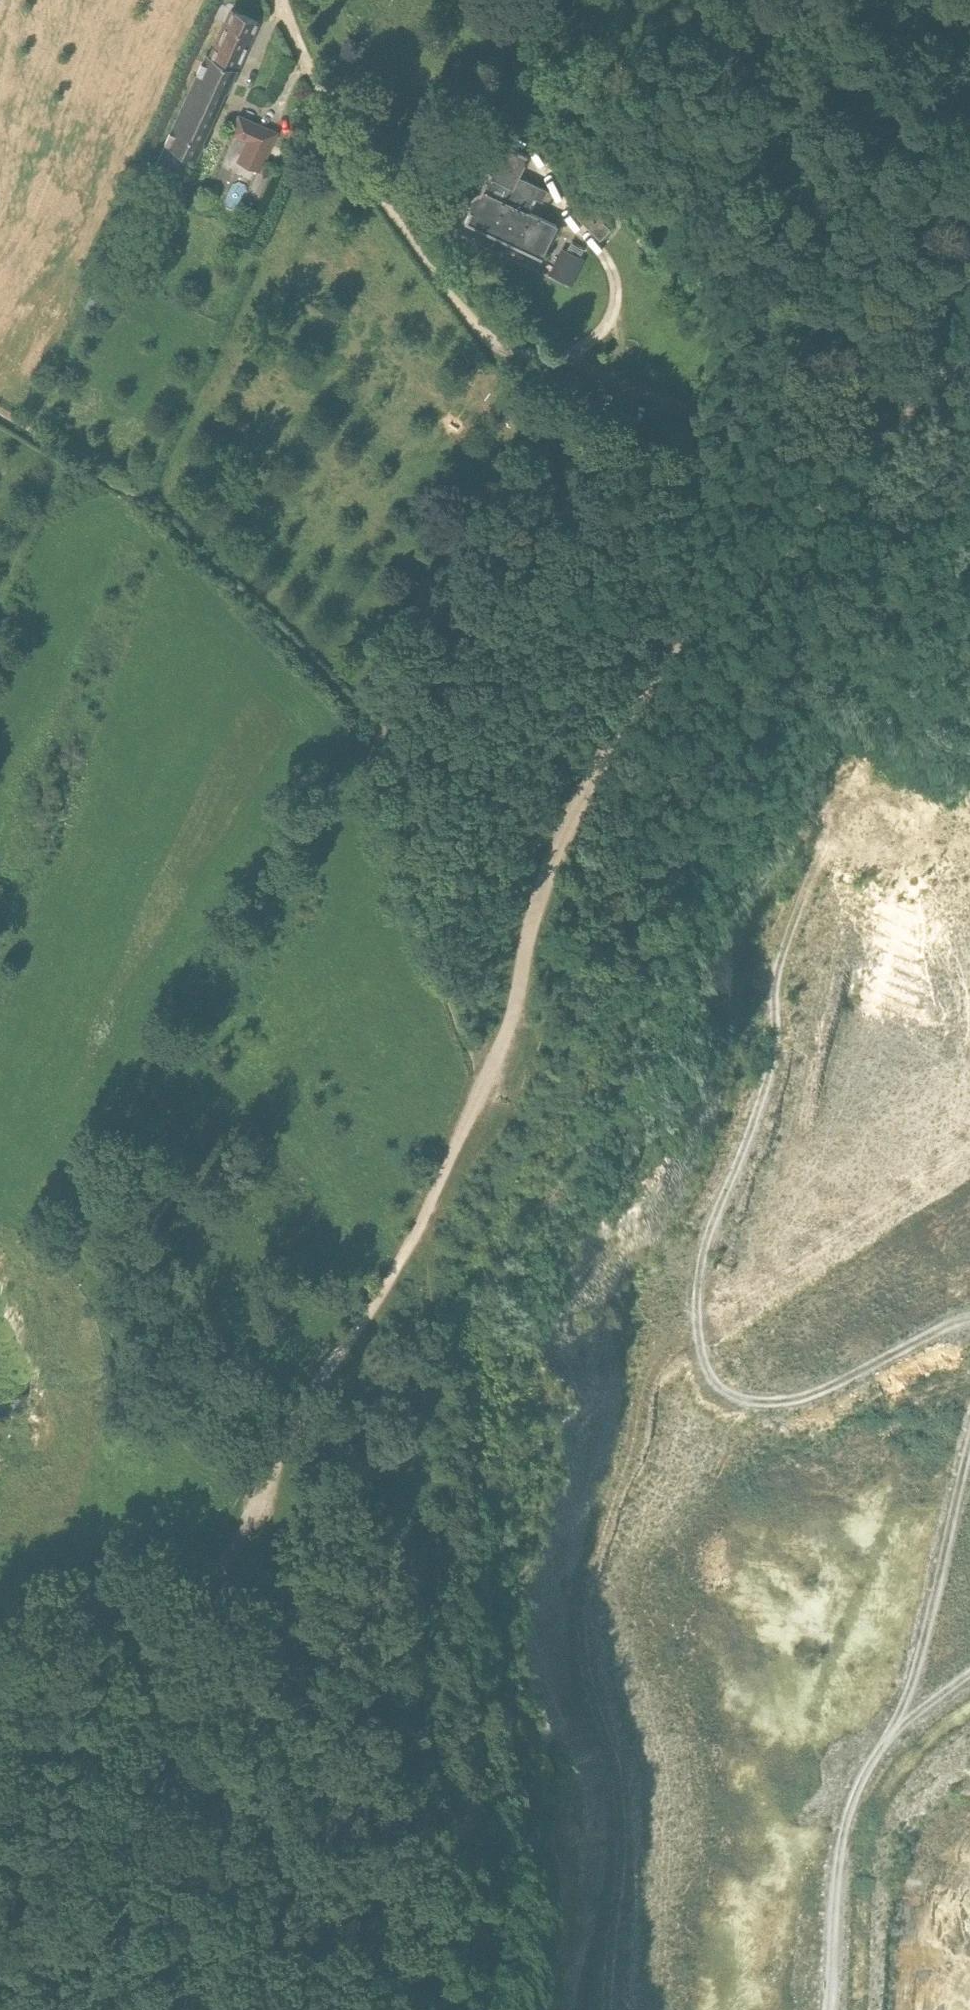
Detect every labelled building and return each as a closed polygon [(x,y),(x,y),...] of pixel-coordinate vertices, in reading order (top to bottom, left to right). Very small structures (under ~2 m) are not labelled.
[(232,9),(210,56),(206,53),(164,144),(197,159),(205,142),(203,142),(226,92),(228,93),(239,69),(238,68),(258,21),(232,9)] [(278,153),(269,148),(276,133),(257,124),(257,123),(239,115),(230,134),(247,142),(242,153),(271,167),(278,153)] [(557,224),(555,223),(527,211),(534,197),(542,201),(547,190),(518,177),(529,155),(504,143),(500,151),(487,159),(488,174),(480,190),(468,199),(469,213),(465,221),(541,258),(557,224)] [(602,238),(612,228),(588,204),(580,211),(577,213),(602,238)] [(575,283),(589,245),(567,237),(553,275),(575,283)]
